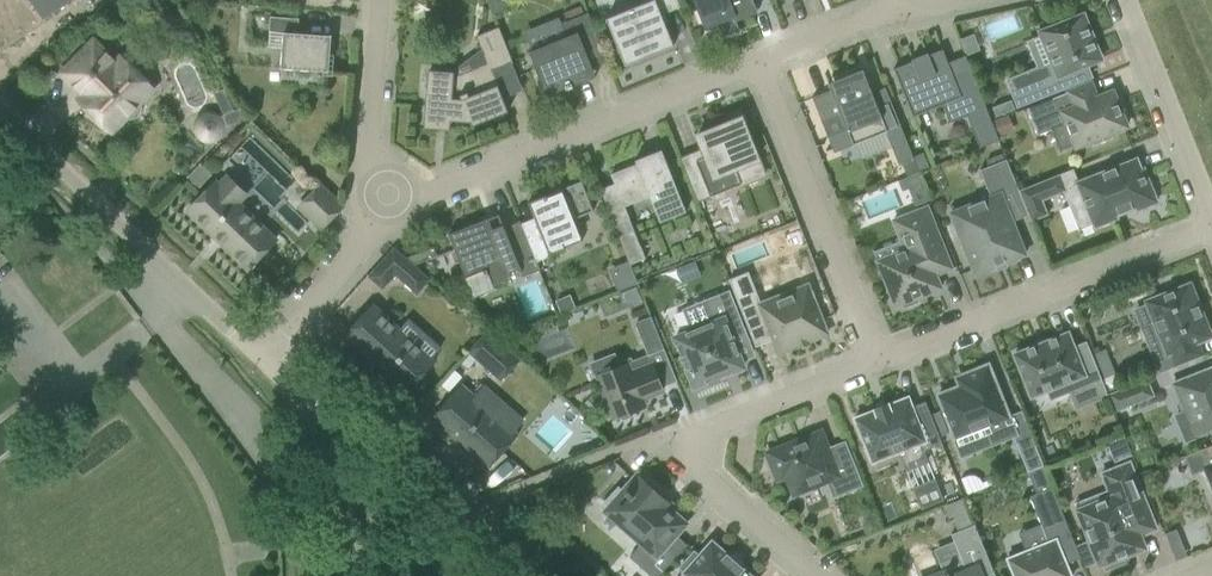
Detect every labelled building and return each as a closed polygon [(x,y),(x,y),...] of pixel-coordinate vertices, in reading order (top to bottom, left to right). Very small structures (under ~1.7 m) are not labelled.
[(43,19),(72,0),(30,0),(43,19)] [(625,65),(673,46),(661,15),(681,7),(678,0),(652,0),(606,19),(625,65)] [(705,29),(721,23),(723,34),(738,28),(736,21),(757,12),(752,0),(693,0),(705,29)] [(529,52),(547,96),(566,89),(566,90),(573,87),(572,86),(596,77),(583,46),(599,40),(588,13),(561,24),(566,37),(529,52)] [(327,87),(331,35),(330,35),(330,36),(297,33),(298,19),(270,17),(269,32),(283,33),(280,68),(327,71),(326,87),(327,87)] [(1086,64),(1099,58),(1082,17),(1061,25),(1060,22),(1044,28),(1046,31),(1041,33),(1053,62),(1007,81),(1017,106),(1091,77),(1086,64)] [(428,70),(425,107),(423,128),(450,130),(450,121),(470,122),(472,126),(508,112),(492,71),(513,63),(499,27),(476,36),(487,64),(454,77),(454,72),(428,70)] [(61,74),(84,95),(79,101),(111,132),(124,119),(130,120),(136,119),(140,114),(141,108),(140,103),(153,89),(120,58),(115,63),(93,41),(61,74)] [(911,60),(912,62),(893,70),(909,109),(931,100),(934,109),(942,105),(949,123),(966,116),(979,148),(998,140),(965,56),(947,63),(942,50),(928,55),(927,53),(911,60)] [(830,90),(812,98),(834,153),(839,151),(835,141),(850,135),(854,145),(885,132),(899,165),(913,159),(885,88),(872,93),(862,70),(827,83),(830,90)] [(1083,86),(1027,109),(1037,135),(1051,130),(1066,124),(1074,144),(1076,147),(1092,141),(1094,146),(1112,138),(1110,133),(1126,127),(1123,117),(1127,116),(1120,100),(1116,101),(1115,98),(1112,92),(1096,98),(1090,83),(1083,86)] [(1003,103),(992,108),(995,117),(1007,113),(1003,103)] [(222,139),(244,116),(241,108),(221,116),(220,115),(219,114),(218,113),(214,112),(211,111),(208,111),(204,111),(201,113),(199,114),(196,117),(195,120),(194,122),(193,126),(193,129),(193,132),(194,135),(196,137),(198,140),(200,141),(203,143),(206,143),(209,144),(213,143),(216,143),(218,141),(220,140),(221,138),(222,139)] [(1007,114),(992,120),(998,137),(1014,131),(1007,114)] [(702,149),(680,158),(698,202),(742,184),(736,169),(758,160),(741,118),(697,135),(702,149)] [(661,150),(648,155),(635,160),(636,164),(611,174),(615,184),(600,190),(630,264),(645,259),(640,245),(639,246),(629,219),(624,206),(649,196),(659,222),(686,212),(681,198),(661,150)] [(923,153),(913,157),(919,171),(929,167),(923,153)] [(1019,191),(1028,215),(1031,222),(1048,215),(1042,201),(1063,192),(1067,202),(1088,211),(1094,227),(1117,218),(1115,216),(1135,208),(1137,210),(1157,202),(1143,169),(1140,170),(1136,159),(1078,182),(1073,169),(1019,191)] [(990,197),(981,201),(950,213),(975,275),(1025,255),(1012,222),(1028,215),(1019,191),(1006,160),(980,170),(990,197)] [(187,211),(248,269),(276,240),(238,203),(246,195),(227,177),(219,185),(215,182),(187,211)] [(581,242),(572,220),(593,211),(581,181),(528,203),(534,219),(521,224),(536,262),(537,262),(551,256),(551,255),(581,242)] [(322,228),(342,207),(320,186),(299,207),(322,228)] [(893,220),(905,250),(877,261),(895,307),(901,304),(903,308),(918,302),(917,298),(941,288),(936,275),(952,268),(927,207),(893,220)] [(536,262),(521,224),(520,221),(504,228),(503,226),(492,230),(488,219),(448,234),(471,292),(511,276),(509,271),(518,268),(522,278),(539,271),(536,262)] [(429,279),(394,247),(368,275),(382,288),(395,274),(417,293),(429,279)] [(748,273),(729,280),(755,347),(773,340),(778,353),(827,334),(808,285),(760,304),(748,273)] [(1210,337),(1189,285),(1147,302),(1155,324),(1142,329),(1160,374),(1203,357),(1197,342),(1210,337)] [(718,377),(743,367),(731,336),(744,331),(728,292),(704,302),(710,318),(690,326),(692,331),(675,338),(694,387),(699,385),(701,389),(720,381),(718,377)] [(568,296),(555,301),(560,315),(574,309),(568,296)] [(408,319),(399,328),(372,304),(342,338),(382,374),(380,375),(386,381),(385,382),(385,388),(394,396),(399,395),(401,394),(403,396),(435,361),(432,358),(441,348),(408,319)] [(648,355),(663,349),(651,318),(635,324),(648,355)] [(501,381),(520,359),(488,331),(469,352),(501,381)] [(1068,333),(1014,355),(1031,397),(1047,391),(1051,399),(1069,392),(1076,409),(1100,399),(1101,400),(1108,397),(1108,395),(1101,378),(1091,355),(1086,341),(1073,347),(1068,333)] [(645,406),(643,399),(663,391),(652,364),(632,371),(628,364),(596,376),(613,419),(618,417),(623,420),(633,416),(634,411),(645,406)] [(988,365),(968,373),(972,382),(938,396),(956,440),(989,427),(995,442),(1015,434),(988,365)] [(1173,384),(1185,414),(1193,411),(1202,434),(1211,430),(1211,368),(1173,384)] [(1148,379),(1108,395),(1108,397),(1115,413),(1155,397),(1148,379)] [(461,384),(429,420),(487,470),(518,435),(514,432),(484,405),(494,395),(483,385),(474,396),(461,384)] [(912,407),(908,397),(888,405),(887,403),(874,409),(874,411),(855,418),(872,463),(920,444),(923,452),(942,444),(925,402),(912,407)] [(786,477),(791,488),(812,479),(815,486),(828,481),(834,496),(861,485),(847,451),(831,457),(821,432),(767,453),(778,480),(786,477)] [(1105,441),(1113,462),(1130,455),(1122,435),(1105,441)] [(1044,466),(1032,437),(1016,443),(1027,473),(1044,466)] [(1184,457),(1192,476),(1206,470),(1211,483),(1211,446),(1184,457)] [(1111,497),(1100,501),(1077,510),(1099,567),(1103,566),(1105,571),(1125,562),(1123,558),(1145,549),(1140,536),(1156,529),(1130,463),(1102,474),(1111,497)] [(1059,566),(1080,558),(1044,466),(1027,473),(1036,494),(1030,496),(1048,543),(1007,559),(1014,575),(1063,575),(1059,566)] [(639,541),(641,543),(629,557),(650,575),(659,575),(687,546),(675,535),(685,524),(666,507),(665,508),(658,502),(661,498),(663,501),(664,500),(662,497),(665,494),(648,479),(645,482),(637,475),(622,493),(618,490),(604,506),(607,509),(606,511),(639,541)] [(966,477),(960,479),(967,496),(984,489),(995,485),(993,479),(981,483),(979,479),(975,477),(971,476),(966,477)] [(967,512),(952,518),(957,532),(973,526),(967,512)] [(865,517),(861,526),(865,536),(881,529),(875,513),(865,517)] [(974,525),(973,526),(957,532),(951,534),(961,560),(944,567),(947,573),(938,575),(995,575),(974,525)] [(743,569),(727,554),(727,555),(712,541),(699,556),(694,552),(679,568),(684,572),(683,573),(687,575),(750,575),(743,569)]
